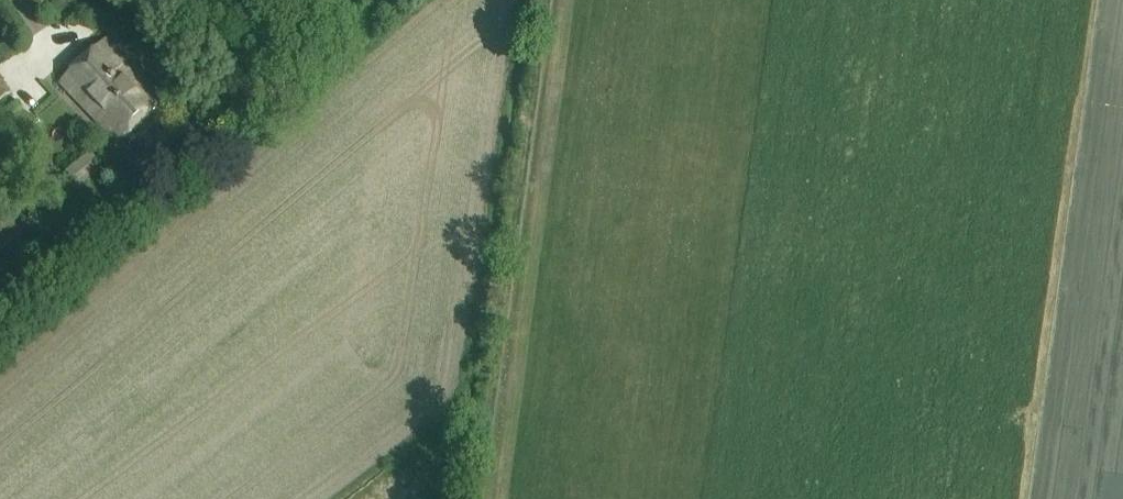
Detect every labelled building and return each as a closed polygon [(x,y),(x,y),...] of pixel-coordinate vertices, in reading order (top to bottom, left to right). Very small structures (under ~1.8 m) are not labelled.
[(118,144),(162,103),(123,62),(126,59),(108,40),(61,84),(118,144)] [(12,93),(0,77),(0,102),(12,93)] [(86,147),(61,167),(71,179),(96,159),(86,147)]
